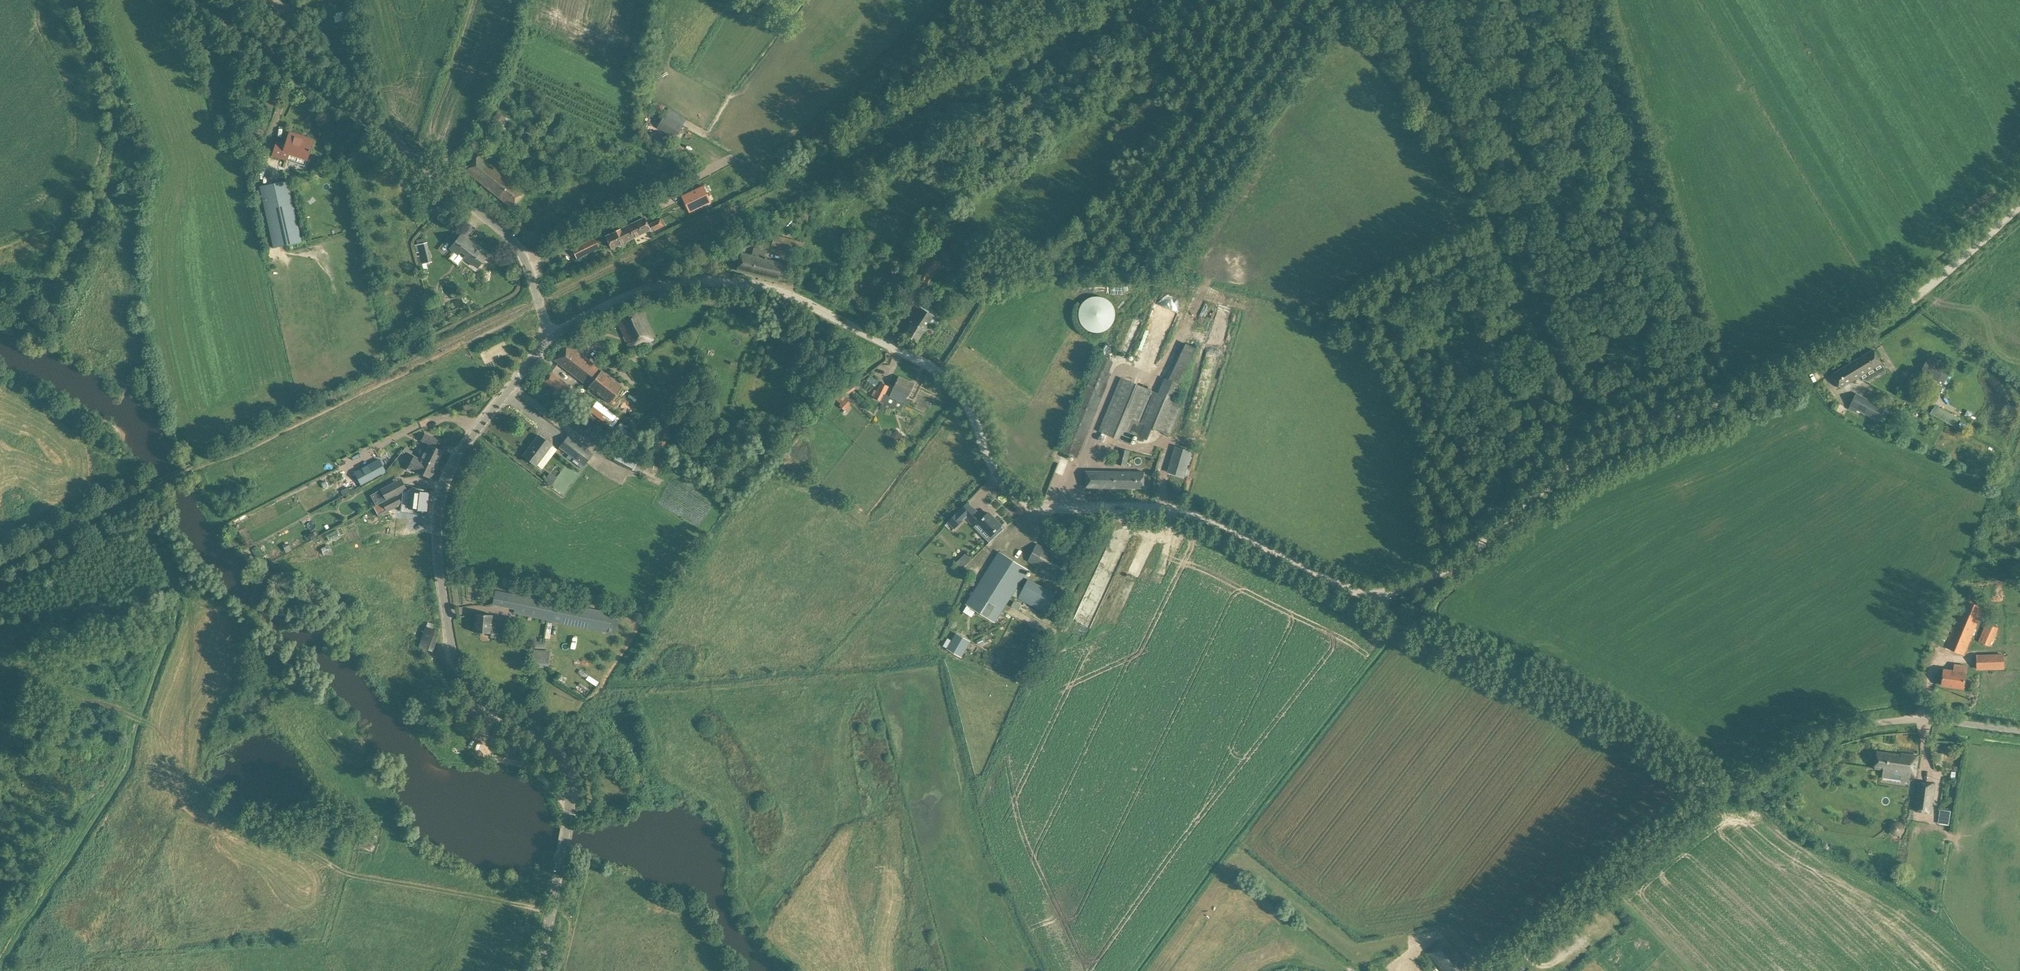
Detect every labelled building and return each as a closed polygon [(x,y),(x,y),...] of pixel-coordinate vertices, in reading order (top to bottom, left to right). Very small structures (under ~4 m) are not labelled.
[(335,27),(354,20),(349,7),(330,14),(335,27)] [(494,121),(504,125),(508,117),(498,112),(494,121)] [(664,116),(658,126),(676,137),(682,126),(664,116)] [(277,142),(274,151),(272,155),(287,159),(289,153),(307,159),(310,149),(313,140),(312,142),(298,138),(299,135),(289,132),(285,144),(277,142)] [(480,153),(472,163),(466,171),(512,208),(526,190),(480,153)] [(288,180),(260,186),(274,247),(301,241),(288,180)] [(711,201),(703,186),(682,196),(682,197),(689,212),(711,201)] [(686,213),(681,202),(679,196),(659,206),(666,222),(686,213)] [(660,219),(655,221),(648,225),(644,217),(605,236),(611,248),(618,245),(619,245),(621,246),(625,244),(626,242),(626,241),(649,230),(650,231),(663,225),(660,219)] [(459,253),(470,261),(478,267),(486,257),(473,246),(475,245),(461,234),(455,242),(450,248),(458,254),(459,253)] [(774,235),(771,246),(794,252),(797,241),(774,235)] [(600,247),(594,237),(572,248),(577,259),(600,247)] [(419,265),(431,262),(426,243),(414,246),(419,265)] [(764,256),(765,256),(767,251),(754,247),(751,255),(741,253),(736,270),(752,274),(756,257),(764,259),(764,258),(764,256)] [(923,288),(940,263),(927,255),(911,281),(923,288)] [(791,265),(764,258),(764,259),(756,257),(752,274),(787,282),(791,265)] [(977,282),(972,288),(981,296),(987,290),(977,282)] [(1080,330),(1112,331),(1112,297),(1080,297),(1080,330)] [(922,303),(902,334),(917,343),(924,331),(929,324),(933,327),(939,319),(934,316),(937,312),(922,303)] [(630,349),(655,338),(638,304),(614,314),(630,349)] [(1197,327),(1194,340),(1208,344),(1212,331),(1197,327)] [(480,351),(486,363),(510,351),(504,340),(480,351)] [(1179,401),(1175,400),(1181,384),(1180,383),(1197,348),(1184,342),(1166,377),(1158,393),(1122,378),(1100,431),(1130,443),(1151,393),(1153,394),(1141,423),(1165,433),(1179,401)] [(554,360),(609,403),(622,386),(567,343),(554,360)] [(1853,362),(1861,376),(1882,363),(1873,349),(1853,362)] [(866,361),(854,355),(850,362),(862,368),(866,361)] [(1111,374),(1109,373),(1113,361),(1100,356),(1061,451),(1077,458),(1111,374)] [(1937,381),(1945,367),(1928,358),(1913,385),(1924,391),(1931,378),(1937,381)] [(1840,388),(1861,376),(1853,362),(1832,374),(1840,388)] [(544,381),(562,395),(563,396),(570,387),(551,372),(544,381)] [(913,383),(899,377),(889,397),(903,404),(913,383)] [(874,397),(881,401),(888,386),(881,383),(874,397)] [(845,396),(855,389),(851,384),(841,392),(845,396)] [(1884,408),(1856,393),(1848,408),(1856,412),(1858,409),(1878,420),(1884,408)] [(844,410),(850,403),(845,398),(839,405),(844,410)] [(599,402),(591,412),(607,424),(615,414),(599,402)] [(1959,419),(1938,408),(1933,416),(1955,427),(1959,419)] [(667,433),(671,422),(663,419),(659,430),(667,433)] [(903,435),(896,429),(889,437),(896,443),(903,435)] [(421,458),(436,466),(444,451),(435,447),(438,440),(425,433),(421,441),(428,444),(421,458)] [(583,466),(593,453),(569,434),(559,447),(583,466)] [(551,445),(547,441),(539,435),(523,455),(536,465),(551,445)] [(410,453),(413,447),(407,444),(404,450),(410,453)] [(1184,477),(1192,451),(1176,446),(1168,472),(1184,477)] [(614,458),(632,468),(638,457),(620,447),(614,458)] [(1130,451),(1121,449),(1117,464),(1126,466),(1130,451)] [(414,455),(407,469),(414,473),(415,471),(431,478),(436,466),(421,458),(421,459),(414,455)] [(379,459),(355,472),(361,485),(386,472),(379,459)] [(1145,472),(1086,471),(1086,487),(1144,488),(1145,472)] [(390,485),(379,491),(384,502),(396,496),(390,485)] [(384,502),(374,507),(379,516),(410,500),(409,508),(426,510),(428,492),(411,490),(411,488),(406,491),(396,496),(384,502)] [(974,508),(967,515),(966,517),(975,527),(979,523),(991,535),(1001,526),(989,513),(984,518),(974,508)] [(954,528),(962,520),(957,514),(949,522),(954,528)] [(1037,544),(1028,560),(1059,577),(1068,560),(1037,544)] [(332,551),(329,545),(321,548),(324,554),(332,551)] [(955,563),(963,569),(972,557),(964,551),(955,563)] [(1021,592),(1015,589),(1028,569),(999,551),(966,604),(995,622),(1012,595),(1046,614),(1057,594),(1028,579),(1021,592)] [(606,632),(607,627),(610,613),(495,590),(492,604),(514,609),(513,613),(606,632)] [(1946,646),(1963,654),(1983,608),(1965,600),(1946,646)] [(1018,610),(1021,605),(1014,601),(1011,606),(1018,610)] [(493,613),(493,605),(464,605),(464,611),(476,611),(476,613),(493,613)] [(1414,612),(1421,616),(1424,610),(1417,606),(1415,609),(1414,612)] [(509,638),(510,629),(492,628),(492,615),(475,614),(474,632),(491,633),(491,637),(509,638)] [(1978,641),(1990,646),(1998,628),(1986,623),(1978,641)] [(419,647),(432,651),(439,631),(426,626),(419,647)] [(962,657),(971,641),(956,633),(947,649),(962,657)] [(549,667),(550,655),(550,650),(533,649),(532,666),(549,667)] [(1977,655),(1977,669),(2004,668),(2003,655),(1977,655)] [(1966,666),(1955,664),(1954,671),(1944,670),(1942,685),(1963,688),(1966,666)] [(1877,751),(1876,755),(1875,768),(1883,769),(1882,776),(1891,778),(1891,773),(1904,775),(1904,779),(1909,780),(1910,774),(1915,775),(1918,755),(1901,753),(1901,754),(1877,751)] [(1931,812),(1935,784),(1918,781),(1914,810),(1931,812)] [(1937,822),(1948,823),(1950,810),(1939,808),(1937,822)] [(1446,941),(1428,956),(1441,970),(1472,970),(1446,941)]
